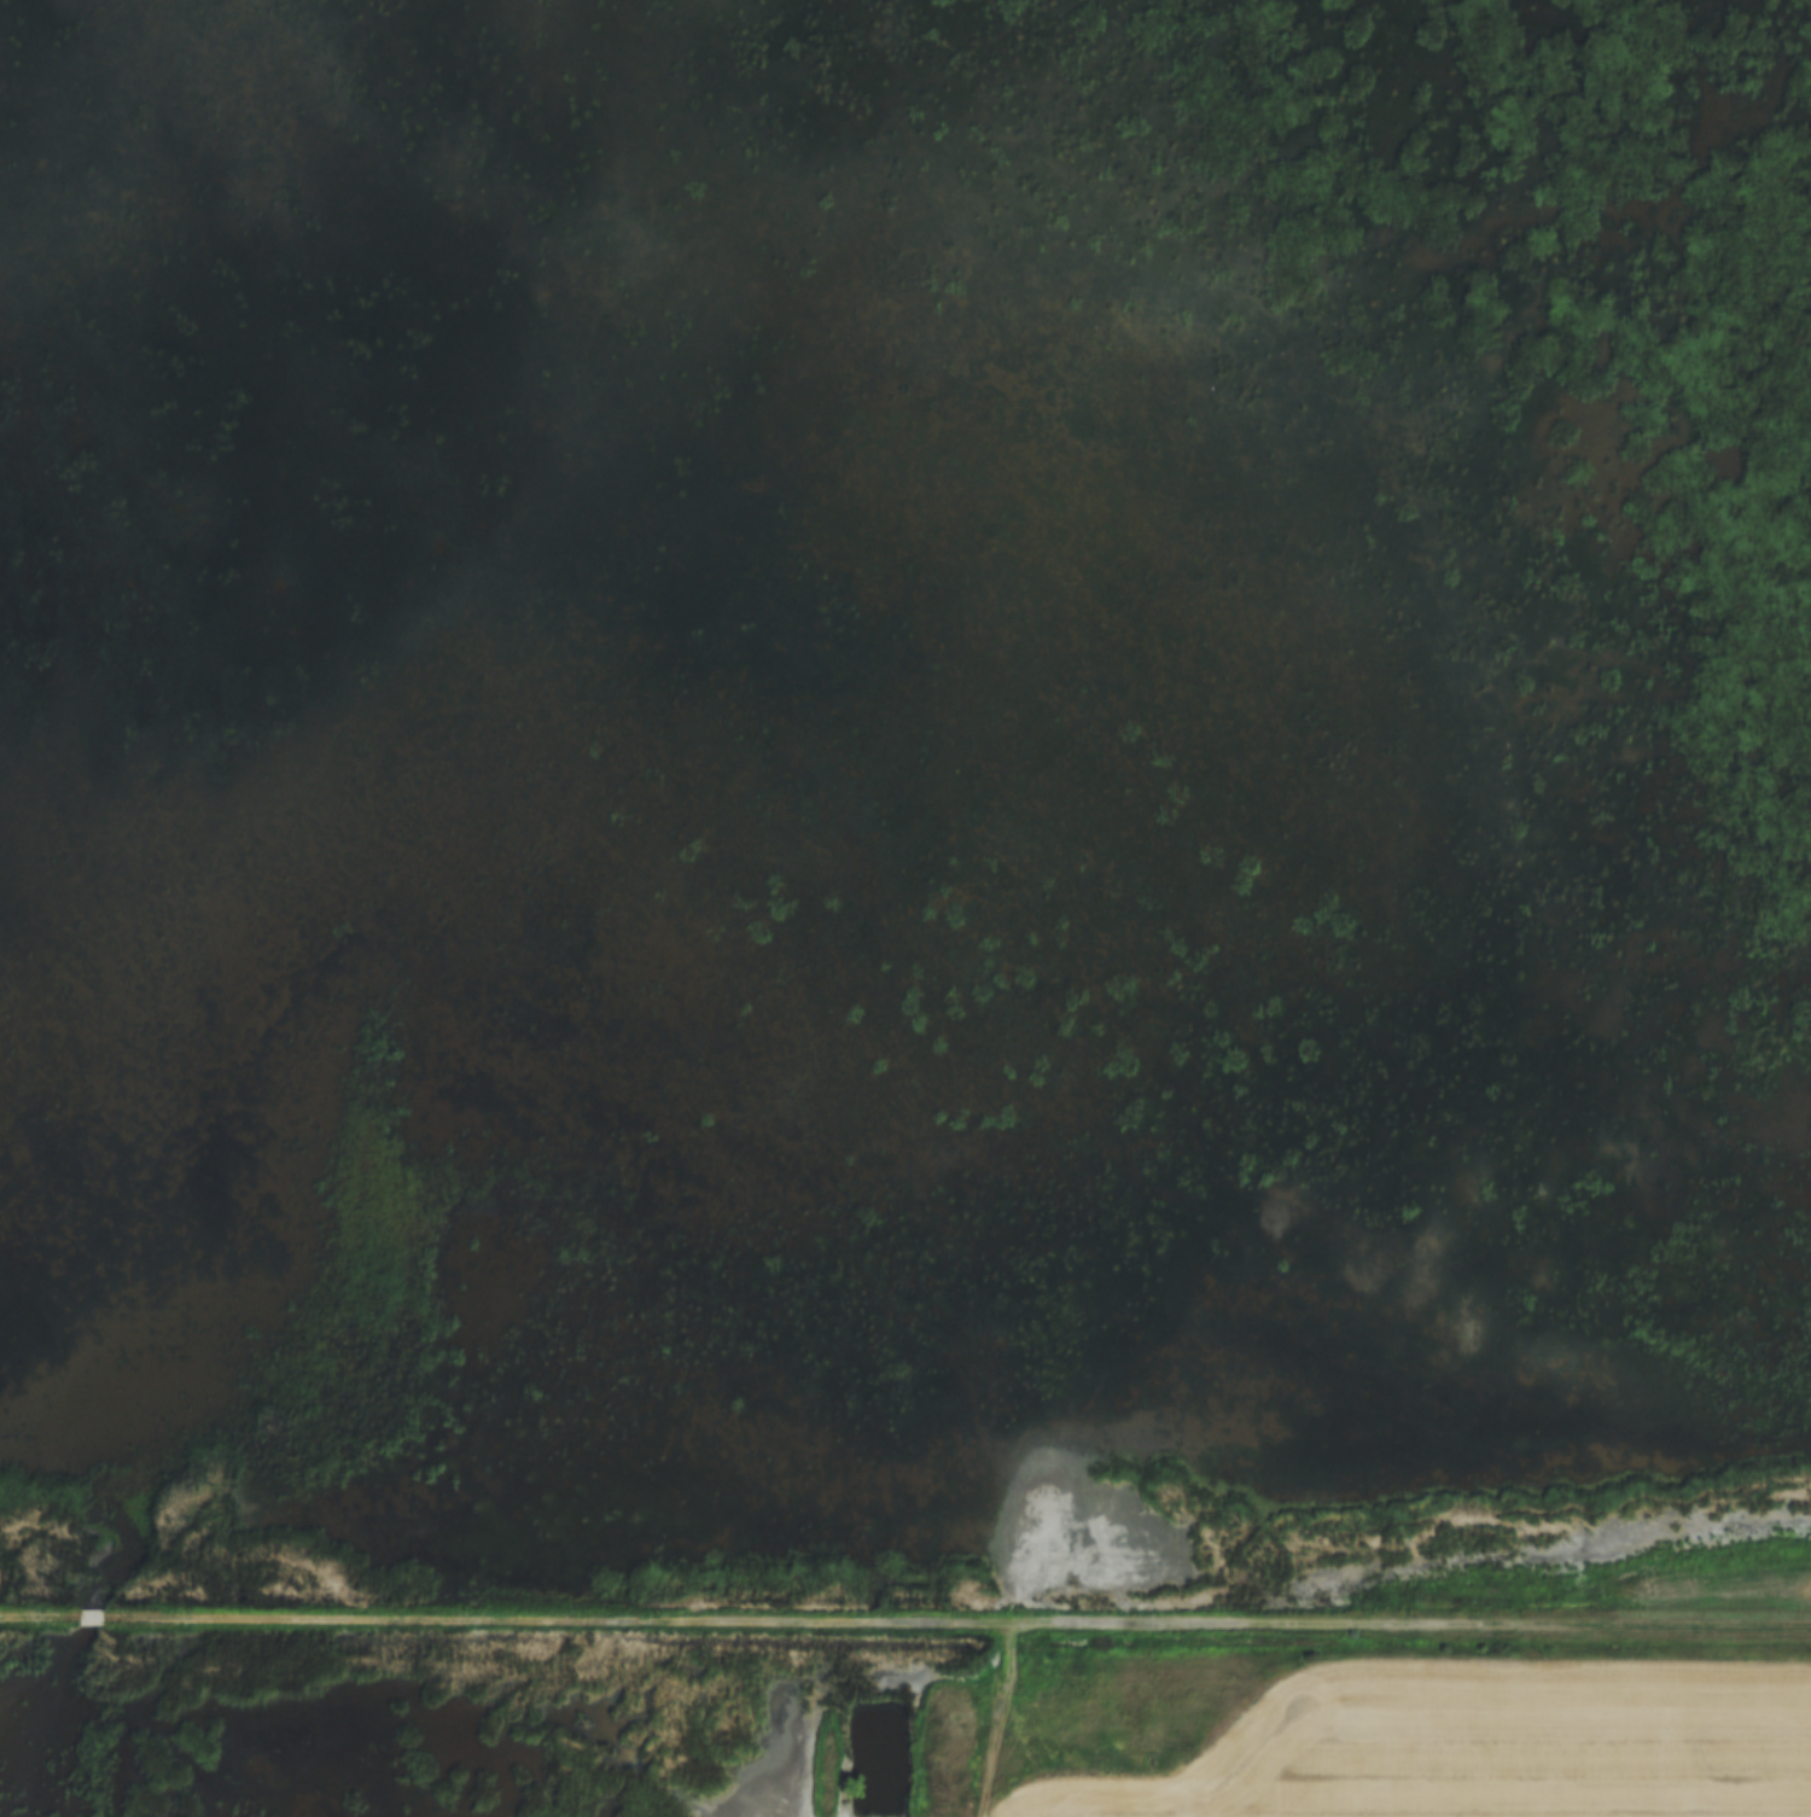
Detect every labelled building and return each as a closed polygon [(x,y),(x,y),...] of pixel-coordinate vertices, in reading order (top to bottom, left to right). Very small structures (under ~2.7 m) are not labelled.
[(104,1612),(82,1612),(82,1627),(104,1627),(104,1612)]
